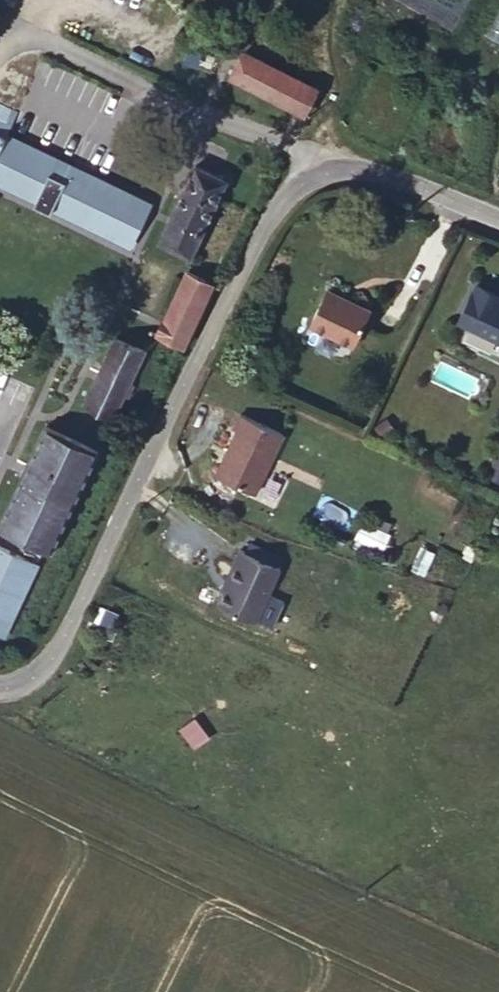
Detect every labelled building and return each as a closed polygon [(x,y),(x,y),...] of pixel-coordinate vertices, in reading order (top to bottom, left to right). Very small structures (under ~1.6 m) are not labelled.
[(217,69),(295,111),(306,87),(229,46),(217,69)] [(132,207),(0,146),(0,191),(21,200),(16,210),(29,216),(31,211),(113,249),(132,207)] [(171,261),(211,178),(184,164),(143,247),(171,261)] [(16,210),(21,200),(0,191),(0,196),(14,202),(12,207),(16,210)] [(163,348),(193,288),(171,277),(142,336),(163,348)] [(492,298),(494,292),(471,282),(453,322),(498,341),(498,300),(492,298)] [(342,352),(361,313),(319,294),(300,333),(342,352)] [(97,410),(126,350),(98,336),(69,396),(97,410)] [(230,413),(223,428),(227,429),(205,475),(244,493),(272,434),(230,413)] [(81,444),(30,420),(0,483),(0,529),(32,545),(81,444)] [(498,459),(498,454),(485,446),(476,463),(493,471),(498,459)] [(346,525),(368,537),(375,524),(353,512),(346,525)] [(19,555),(0,546),(0,593),(19,555)] [(208,608),(244,622),(267,565),(227,550),(215,579),(218,581),(208,608)]
